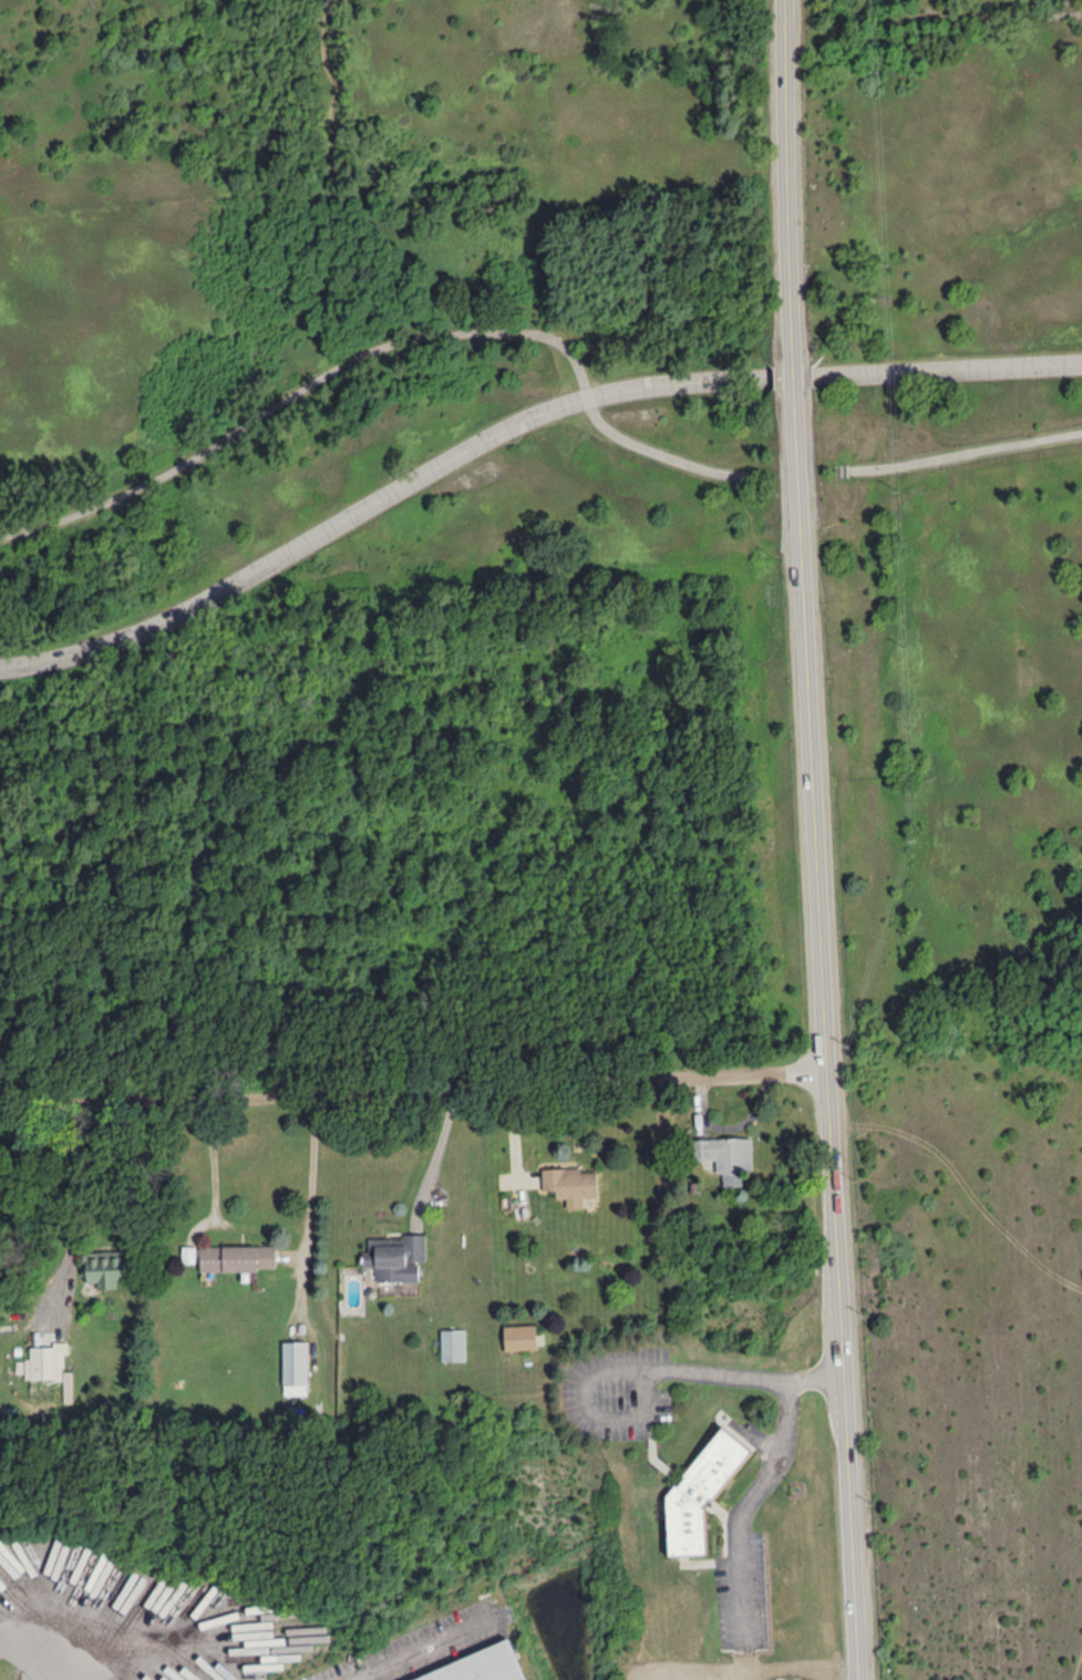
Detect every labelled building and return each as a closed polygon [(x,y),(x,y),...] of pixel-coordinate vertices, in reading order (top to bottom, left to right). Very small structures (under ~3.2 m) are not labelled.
[(694,1138),(695,1160),(716,1159),(716,1172),(723,1172),(723,1185),(743,1185),(742,1170),(752,1170),(751,1136),(694,1138)] [(542,1167),(543,1188),(556,1188),(557,1197),(566,1197),(567,1207),(583,1207),(582,1196),(598,1195),(597,1170),(582,1171),(581,1166),(542,1167)] [(376,1280),(418,1280),(419,1261),(425,1261),(425,1233),(404,1233),(404,1238),(368,1237),(368,1250),(363,1250),(363,1265),(376,1265),(376,1280)] [(200,1245),(201,1270),(276,1268),(275,1244),(200,1245)] [(196,1261),(196,1245),(182,1245),(182,1261),(196,1261)] [(123,1287),(122,1250),(87,1251),(88,1281),(98,1281),(98,1288),(123,1287)] [(505,1349),(537,1349),(536,1324),(504,1325),(505,1349)] [(465,1359),(465,1328),(441,1328),(441,1359),(465,1359)] [(283,1340),(284,1394),(308,1394),(307,1340),(283,1340)] [(73,1370),(64,1371),(64,1354),(68,1354),(68,1341),(54,1341),(55,1346),(31,1346),(31,1358),(25,1358),(26,1378),(63,1378),(64,1401),(73,1401),(73,1370)] [(706,1552),(704,1510),(750,1447),(720,1426),(682,1477),(683,1484),(674,1484),(666,1495),(669,1554),(706,1552)] [(515,1642),(413,1679),(529,1679),(515,1642)]
